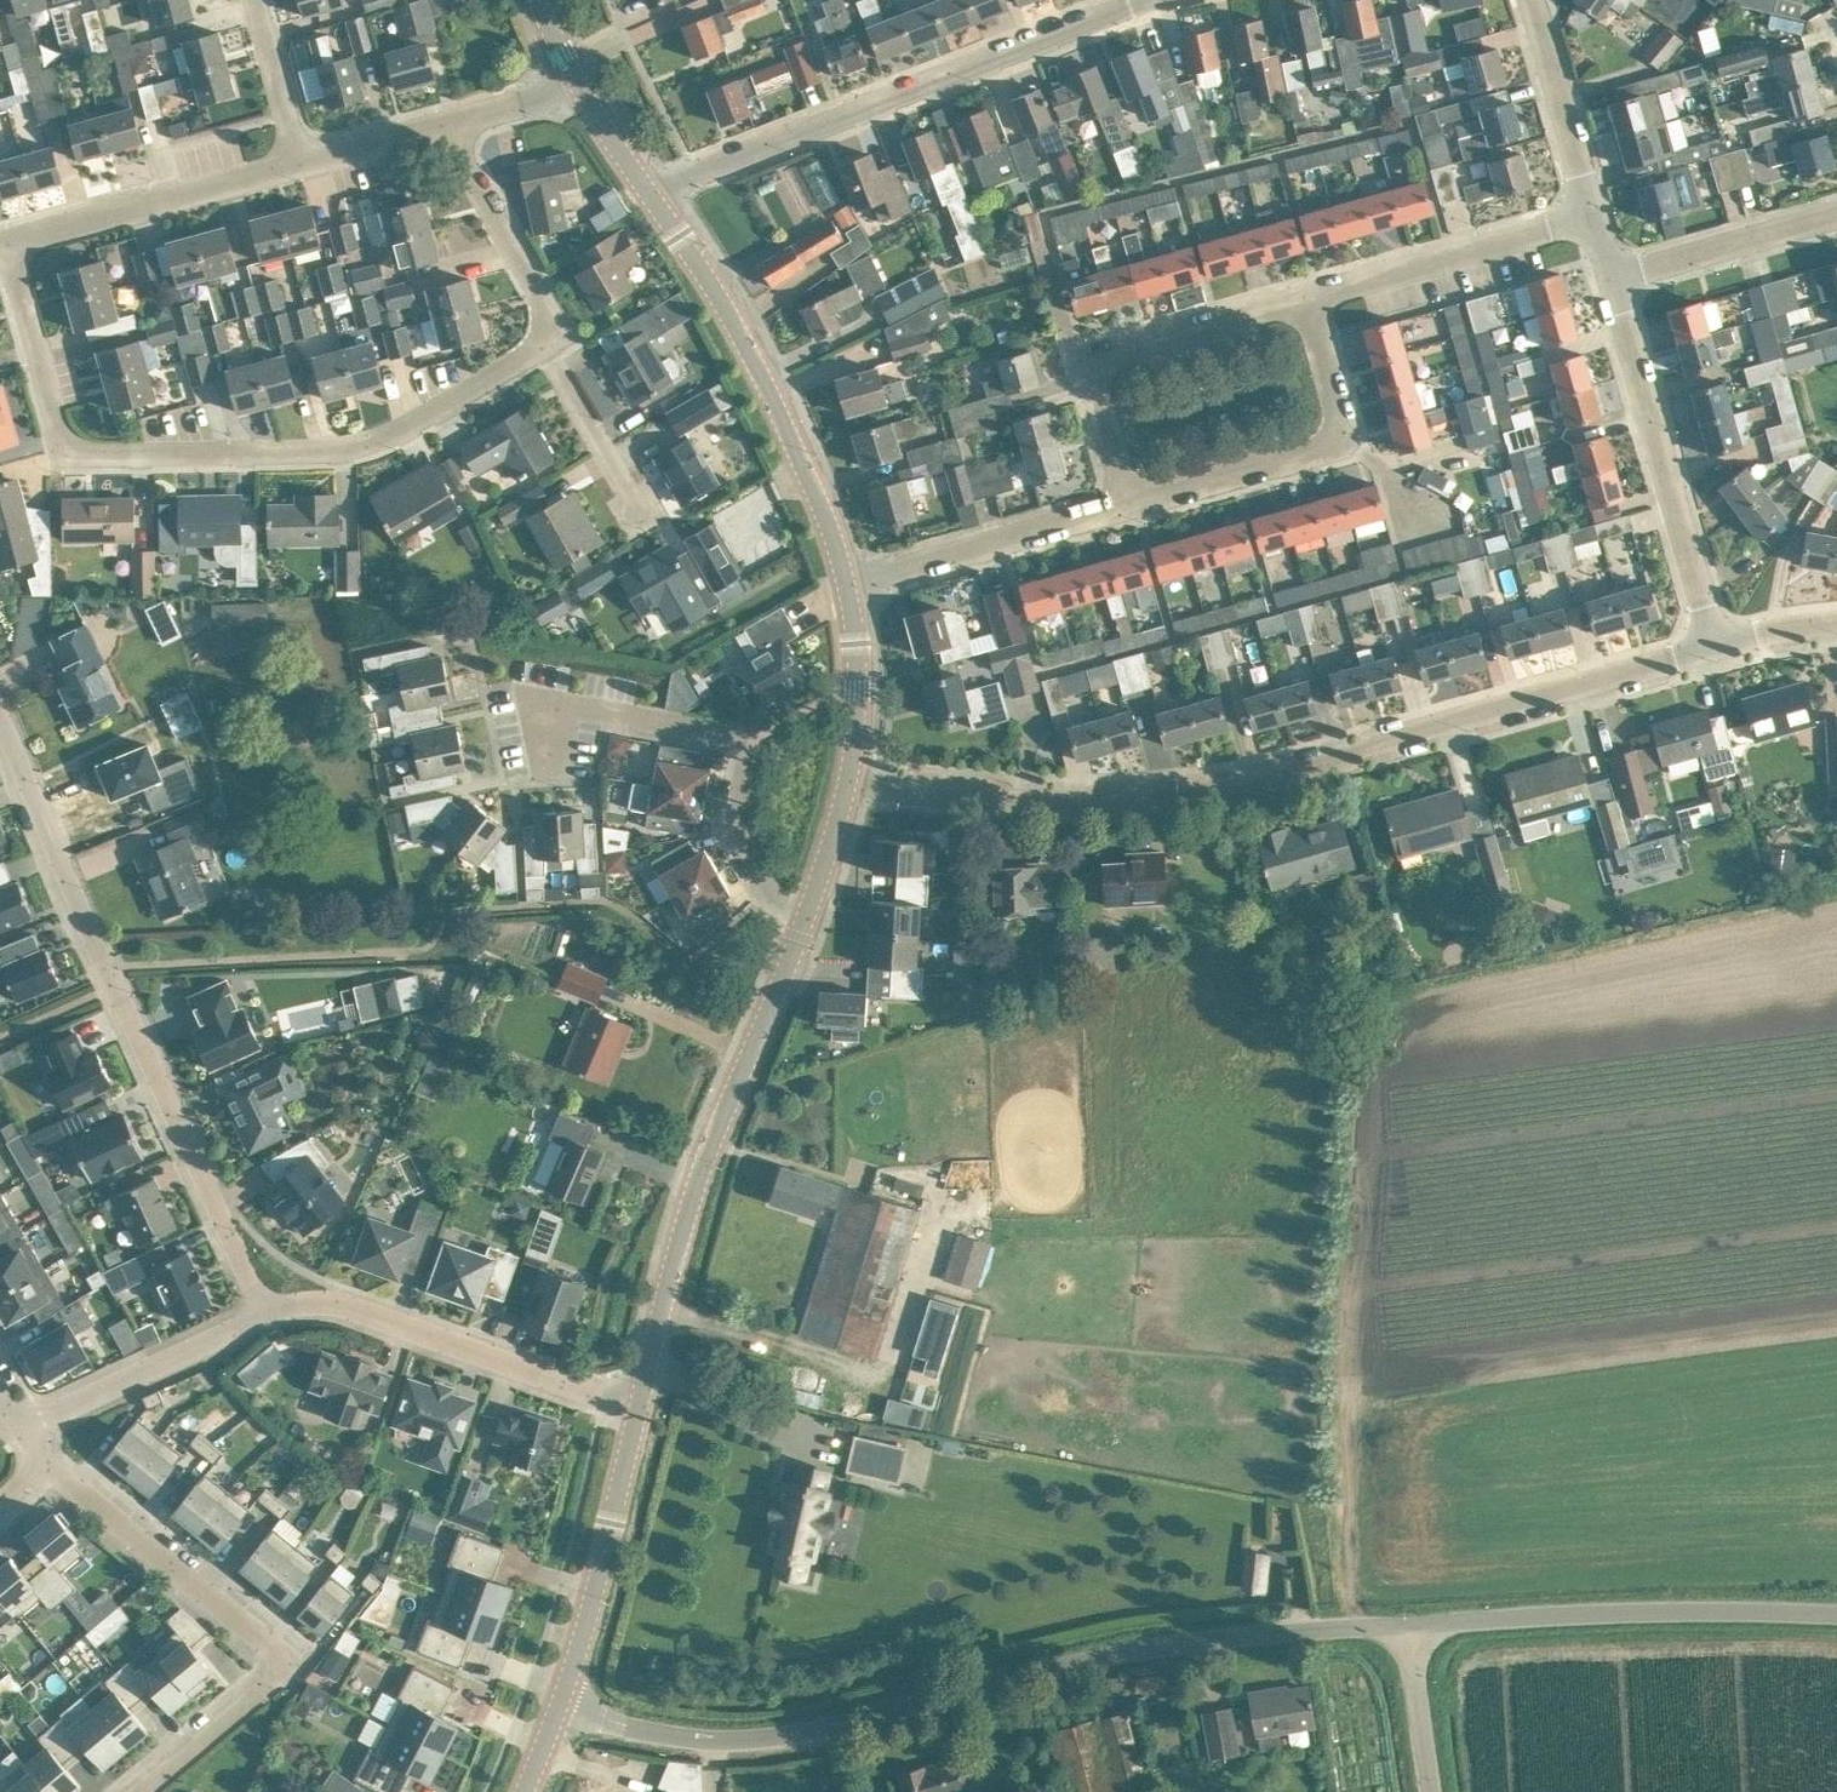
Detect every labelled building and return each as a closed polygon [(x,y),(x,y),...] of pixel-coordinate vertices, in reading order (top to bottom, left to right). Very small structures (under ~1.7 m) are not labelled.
[(20,14),(50,5),(49,0),(16,0),(20,14)] [(50,5),(61,42),(75,38),(65,1),(67,0),(49,0),(50,5)] [(159,24),(194,15),(190,0),(152,0),(159,24)] [(328,9),(344,5),(342,0),(301,0),(305,15),(328,9)] [(395,6),(410,1),(409,0),(364,0),(368,14),(395,6)] [(410,1),(395,6),(406,44),(387,49),(398,88),(435,78),(426,44),(438,41),(431,16),(454,9),(452,0),(415,0),(410,1)] [(726,8),(748,0),(723,0),(726,8)] [(726,8),(726,9),(731,21),(765,7),(763,0),(748,0),(726,8)] [(834,75),(868,62),(857,34),(851,21),(852,21),(844,0),(833,0),(812,8),(827,47),(824,48),(834,75)] [(879,58),(913,45),(901,16),(885,22),(877,0),(862,0),(857,2),(879,58)] [(970,0),(941,0),(934,3),(946,32),(977,20),(970,0)] [(1007,0),(970,0),(977,20),(1010,7),(1007,0)] [(1336,37),(1342,67),(1344,79),(1346,87),(1362,84),(1359,69),(1398,61),(1397,56),(1389,17),(1376,20),(1372,0),(1346,0),(1343,1),(1348,24),(1350,34),(1336,37)] [(1445,9),(1482,1),(1482,0),(1443,0),(1445,9)] [(1641,6),(1632,0),(1576,0),(1575,1),(1599,18),(1609,4),(1622,12),(1632,19),(1641,6)] [(1774,12),(1777,0),(1724,0),(1774,12)] [(946,32),(934,3),(901,16),(913,45),(946,32)] [(105,36),(102,26),(97,7),(83,11),(88,30),(95,54),(109,50),(105,36)] [(1322,45),(1321,37),(1319,30),(1314,7),(1286,13),(1291,37),(1294,51),(1307,48),(1315,88),(1330,85),(1322,45)] [(726,9),(684,25),(697,58),(720,50),(725,48),(720,34),(734,28),(731,21),(726,9)] [(1389,17),(1397,56),(1428,49),(1419,11),(1389,17)] [(364,15),(345,20),(354,52),(373,47),(364,15)] [(1256,59),(1265,101),(1286,96),(1277,53),(1269,54),(1261,18),(1232,24),(1241,63),(1256,59)] [(1642,54),(1658,67),(1660,68),(1683,41),(1664,26),(1642,54)] [(1713,26),(1698,30),(1705,56),(1721,52),(1713,26)] [(44,69),(31,27),(13,33),(15,41),(24,74),(41,70),(44,69)] [(1197,72),(1200,83),(1205,87),(1218,85),(1223,79),(1212,29),(1184,35),(1192,74),(1197,72)] [(127,30),(105,36),(109,50),(114,49),(131,44),(127,30)] [(219,31),(184,41),(192,72),(227,62),(219,31)] [(180,43),(177,32),(131,44),(114,49),(121,72),(133,69),(131,60),(154,53),(154,51),(180,43)] [(311,37),(313,44),(330,106),(365,96),(353,56),(337,60),(328,32),(311,37)] [(1338,47),(1336,37),(1335,34),(1321,37),(1322,45),(1323,49),(1327,49),(1338,47)] [(1480,38),(1438,50),(1443,66),(1464,60),(1468,75),(1449,81),(1453,95),(1506,80),(1497,48),(1484,51),(1480,38)] [(785,47),(792,65),(801,88),(819,81),(804,40),(785,47)] [(15,41),(3,45),(12,78),(24,74),(15,41)] [(1764,46),(1716,59),(1721,74),(1768,61),(1764,46)] [(1143,47),(1114,59),(1122,82),(1129,99),(1142,93),(1151,117),(1169,110),(1168,108),(1184,101),(1167,47),(1147,56),(1143,47)] [(1778,71),(1745,81),(1747,88),(1749,96),(1750,99),(1815,80),(1806,48),(1783,54),(1774,57),(1778,71)] [(1404,59),(1408,76),(1443,66),(1438,50),(1404,59)] [(1307,86),(1302,58),(1282,62),(1288,89),(1301,87),(1307,86)] [(786,60),(709,90),(722,124),(751,113),(745,98),(794,79),(786,60)] [(192,72),(178,76),(182,89),(196,85),(201,103),(236,94),(227,62),(192,72)] [(41,70),(48,97),(64,93),(56,66),(44,69),(41,70)] [(1070,81),(1049,90),(1058,112),(1062,121),(1082,113),(1096,108),(1104,127),(1110,124),(1114,135),(1112,141),(1115,150),(1135,143),(1117,96),(1108,99),(1104,89),(1096,66),(1068,77),(1070,81)] [(1683,83),(1679,69),(1637,81),(1641,95),(1658,91),(1683,83)] [(41,70),(24,74),(12,78),(16,93),(29,89),(33,101),(48,97),(41,70)] [(1194,77),(1179,82),(1204,163),(1219,158),(1194,77)] [(1824,110),(1815,80),(1742,101),(1746,115),(1787,103),(1792,119),(1824,110)] [(153,83),(139,87),(148,119),(162,115),(157,97),(153,83)] [(1085,191),(1069,152),(1057,119),(1053,121),(1046,104),(1048,103),(1046,98),(1044,99),(1040,88),(1012,98),(1026,133),(1038,129),(1044,143),(1043,143),(1065,199),(1085,191)] [(1253,89),(1236,93),(1243,122),(1260,118),(1253,89)] [(1444,131),(1442,122),(1481,111),(1480,110),(1510,102),(1506,89),(1469,98),(1431,109),(1432,111),(1416,115),(1422,138),(1444,131)] [(1667,123),(1658,91),(1641,95),(1610,103),(1619,136),(1667,123)] [(1458,138),(1464,159),(1493,151),(1491,142),(1521,133),(1512,101),(1510,102),(1480,110),(1481,111),(1486,130),(1458,138)] [(133,108),(102,116),(112,150),(142,141),(133,108)] [(986,109),(959,119),(968,142),(973,155),(986,189),(1011,179),(1021,175),(1008,140),(1000,143),(995,131),(986,109)] [(102,116),(70,125),(80,159),(112,150),(102,116)] [(1188,116),(1174,122),(1177,132),(1191,126),(1188,116)] [(1788,134),(1784,120),(1749,129),(1754,144),(1788,134)] [(184,121),(170,124),(174,138),(187,134),(184,121)] [(1675,151),(1667,123),(1619,136),(1627,166),(1651,159),(1657,157),(1665,155),(1675,152),(1675,151)] [(956,127),(943,132),(954,162),(968,157),(956,127)] [(1410,129),(1379,136),(1383,149),(1382,150),(1385,159),(1416,151),(1413,142),(1414,142),(1410,129)] [(940,153),(931,130),(904,140),(918,176),(932,171),(944,203),(966,195),(953,161),(945,164),(940,153)] [(1795,143),(1792,135),(1764,142),(1771,165),(1798,158),(1802,175),(1834,166),(1825,134),(1795,143)] [(1353,157),(1382,150),(1383,149),(1379,136),(1349,144),(1353,157)] [(1669,169),(1684,165),(1710,158),(1729,152),(1729,151),(1725,136),(1675,151),(1675,152),(1665,155),(1657,157),(1651,159),(1627,166),(1631,180),(1669,169)] [(1024,174),(1022,174),(1025,181),(1038,177),(1045,174),(1030,137),(1012,144),(1024,174)] [(21,153),(31,189),(62,181),(52,144),(21,153)] [(1322,165),(1353,157),(1349,144),(1318,152),(1322,165)] [(1729,151),(1729,152),(1739,185),(1755,181),(1744,146),(1729,151)] [(1318,152),(1286,160),(1289,173),(1322,165),(1318,152)] [(1729,152),(1710,158),(1719,191),(1739,185),(1729,152)] [(0,198),(31,189),(21,153),(0,159),(0,198)] [(577,185),(570,153),(521,163),(536,232),(567,225),(563,205),(553,207),(550,190),(577,185)] [(874,204),(881,221),(910,210),(892,165),(877,171),(871,153),(841,165),(859,210),(874,204)] [(1494,177),(1464,186),(1468,202),(1531,184),(1522,153),(1490,162),(1494,177)] [(1177,155),(1164,158),(1169,178),(1182,174),(1177,155)] [(1247,169),(1251,183),(1281,175),(1277,161),(1247,169)] [(1451,162),(1431,167),(1441,203),(1461,197),(1451,162)] [(1247,169),(1216,177),(1220,191),(1241,185),(1251,183),(1247,169)] [(1668,176),(1669,179),(1639,187),(1648,219),(1680,210),(1675,193),(1693,187),(1688,170),(1668,176)] [(1216,177),(1184,185),(1188,199),(1200,196),(1220,191),(1216,177)] [(1393,188),(1403,221),(1433,213),(1424,179),(1393,188)] [(607,206),(589,218),(598,232),(628,213),(612,187),(600,195),(607,206)] [(1175,187),(1143,195),(1147,209),(1179,201),(1175,187)] [(1363,197),(1372,230),(1403,221),(1393,188),(1363,197)] [(1119,216),(1147,209),(1143,195),(1115,202),(1119,216)] [(1333,205),(1342,239),(1372,230),(1363,197),(1333,205)] [(382,211),(390,240),(431,229),(424,200),(382,211)] [(1087,224),(1119,216),(1115,202),(1083,210),(1087,224)] [(282,212),(293,255),(322,248),(311,204),(282,212)] [(848,205),(834,213),(843,229),(857,221),(848,205)] [(1301,214),(1310,247),(1342,239),(1333,205),(1301,214)] [(1277,222),(1273,206),(1257,211),(1261,226),(1263,226),(1272,259),(1302,250),(1293,217),(1277,222)] [(1035,210),(1025,214),(1029,229),(1031,240),(1044,237),(1038,209),(1035,210)] [(1090,235),(1087,224),(1083,210),(1051,218),(1057,243),(1090,235)] [(252,220),(264,263),(293,255),(282,212),(252,220)] [(845,239),(842,235),(833,219),(759,264),(773,286),(806,266),(805,264),(845,239)] [(357,223),(353,224),(352,222),(330,228),(337,254),(359,248),(357,238),(361,237),(357,223)] [(846,231),(851,239),(831,251),(841,268),(873,243),(859,222),(846,231)] [(959,231),(955,233),(967,261),(989,252),(977,224),(959,231)] [(1261,226),(1232,235),(1241,267),(1272,259),(1263,226),(1261,226)] [(226,227),(197,234),(210,278),(212,286),(223,282),(221,275),(238,270),(226,227)] [(439,258),(431,229),(390,240),(398,269),(439,258)] [(583,253),(591,267),(579,274),(598,306),(610,299),(612,301),(616,298),(615,296),(632,287),(621,269),(639,258),(623,230),(583,253)] [(1160,255),(1146,259),(1138,230),(1122,235),(1130,263),(1131,263),(1140,296),(1170,287),(1160,255)] [(210,278),(197,234),(168,242),(180,286),(210,278)] [(1209,276),(1241,267),(1232,235),(1200,243),(1209,276)] [(1110,305),(1140,296),(1131,263),(1130,263),(1114,268),(1107,244),(1093,248),(1100,272),(1110,305)] [(1192,246),(1160,255),(1170,287),(1201,279),(1192,246)] [(156,249),(134,255),(140,281),(163,274),(156,249)] [(864,298),(863,296),(887,285),(871,253),(846,265),(855,283),(803,308),(817,338),(842,326),(842,325),(861,316),(864,306),(861,299),(864,298)] [(1078,313),(1110,305),(1100,272),(1083,277),(1078,255),(1063,260),(1078,313)] [(61,271),(69,300),(111,289),(103,260),(61,271)] [(1831,264),(1814,269),(1823,301),(1836,297),(1836,262),(1831,264)] [(324,295),(326,295),(327,300),(349,295),(345,279),(340,263),(317,269),(324,295)] [(355,277),(345,279),(349,295),(372,289),(372,290),(386,286),(380,263),(353,270),(355,277)] [(947,295),(933,267),(876,295),(891,324),(947,295)] [(1528,284),(1514,288),(1522,316),(1536,312),(1537,313),(1570,304),(1561,273),(1528,282),(1528,284)] [(469,278),(428,289),(436,320),(478,309),(469,278)] [(1775,281),(1762,284),(1770,316),(1785,311),(1794,309),(1786,278),(1775,281)] [(386,286),(372,290),(374,296),(378,312),(396,308),(417,302),(411,280),(386,287),(386,286)] [(276,281),(254,286),(261,313),(282,308),(276,281)] [(1770,316),(1762,284),(1750,288),(1759,319),(1770,316)] [(240,318),(261,313),(254,286),(234,291),(240,318)] [(111,289),(69,300),(77,329),(87,326),(90,340),(122,331),(118,317),(111,289)] [(1466,300),(1475,331),(1489,327),(1504,323),(1496,292),(1466,300)] [(357,328),(380,322),(373,296),(351,302),(357,328)] [(1701,301),(1668,310),(1677,342),(1710,333),(1710,331),(1701,301)] [(192,303),(172,309),(171,309),(173,317),(178,335),(199,329),(192,303)] [(1444,306),(1453,336),(1466,332),(1458,303),(1444,306)] [(1537,313),(1522,317),(1530,346),(1545,342),(1546,344),(1555,341),(1578,335),(1570,304),(1537,313)] [(1805,306),(1785,311),(1789,323),(1811,316),(1807,305),(1805,306)] [(606,355),(617,375),(633,403),(672,381),(671,379),(680,373),(681,367),(675,358),(670,355),(661,360),(649,340),(668,330),(655,306),(619,327),(628,342),(606,355)] [(309,308),(287,314),(294,341),(316,335),(309,308)] [(478,309),(436,320),(443,347),(485,336),(478,309)] [(1793,338),(1789,323),(1785,311),(1770,316),(1777,337),(1782,356),(1783,356),(1783,355),(1796,352),(1836,340),(1836,324),(1793,338)] [(287,314),(265,320),(272,347),(294,341),(287,314)] [(1777,337),(1770,316),(1759,319),(1765,341),(1777,337)] [(178,335),(173,317),(158,321),(158,320),(147,323),(153,346),(179,339),(178,335)] [(1365,329),(1374,360),(1406,351),(1398,320),(1365,329)] [(225,323),(204,328),(211,354),(231,349),(225,323)] [(1710,333),(1677,342),(1686,373),(1719,363),(1714,347),(1736,341),(1731,325),(1710,331),(1710,333)] [(1484,362),(1487,371),(1501,367),(1498,358),(1489,327),(1475,331),(1484,362)] [(410,354),(404,329),(383,334),(390,360),(410,354)] [(896,359),(929,349),(923,330),(891,340),(896,359)] [(1466,332),(1453,336),(1462,368),(1475,364),(1466,332)] [(99,351),(107,380),(148,370),(140,340),(99,351)] [(1788,371),(1827,359),(1827,360),(1836,357),(1836,340),(1796,352),(1797,352),(1783,356),(1786,365),(1788,371)] [(373,343),(343,351),(352,391),(384,383),(373,343)] [(434,359),(441,381),(470,371),(463,349),(434,359)] [(315,359),(326,398),(352,391),(343,351),(315,359)] [(1010,391),(1040,382),(1031,351),(999,360),(1003,376),(984,381),(988,396),(1010,390),(1010,391)] [(1406,351),(1374,360),(1383,392),(1415,382),(1406,351)] [(1551,363),(1561,394),(1593,385),(1584,353),(1551,363)] [(206,355),(184,360),(191,387),(212,381),(206,355)] [(286,355),(255,364),(266,404),(297,396),(286,355)] [(1517,362),(1521,376),(1547,369),(1543,355),(1517,362)] [(1777,401),(1795,396),(1788,371),(1786,365),(1783,356),(1782,356),(1746,366),(1751,384),(1771,379),(1777,401)] [(228,371),(233,388),(239,412),(266,404),(255,364),(228,371)] [(1462,368),(1470,397),(1470,398),(1484,394),(1475,364),(1462,368)] [(1490,381),(1493,392),(1498,411),(1512,408),(1508,395),(1518,392),(1510,364),(1501,367),(1487,371),(1490,381)] [(849,414),(872,407),(887,403),(887,402),(907,397),(902,378),(882,384),(877,367),(838,378),(839,380),(840,379),(845,399),(849,398),(853,411),(848,413),(849,414)] [(156,398),(148,370),(107,380),(114,409),(156,398)] [(725,380),(708,389),(669,412),(681,433),(737,401),(725,380)] [(933,380),(917,384),(921,400),(937,396),(933,380)] [(1383,392),(1391,421),(1423,412),(1423,410),(1415,382),(1383,392)] [(1691,391),(1700,423),(1734,413),(1733,412),(1725,382),(1691,391)] [(1601,416),(1593,385),(1561,394),(1569,425),(1601,416)] [(16,440),(9,412),(1,386),(0,386),(0,446),(17,442),(16,440)] [(988,396),(948,407),(953,424),(988,414),(1010,407),(1015,406),(1010,391),(1010,390),(988,396)] [(1391,421),(1399,452),(1413,448),(1414,451),(1418,450),(1417,446),(1432,442),(1427,425),(1459,416),(1469,449),(1506,439),(1498,411),(1493,392),(1484,394),(1470,398),(1470,397),(1423,410),(1423,412),(1391,421)] [(1803,427),(1795,396),(1777,401),(1784,425),(1767,429),(1772,446),(1805,436),(1803,427)] [(1752,441),(1748,427),(1753,425),(1748,407),(1733,412),(1734,413),(1700,423),(1709,454),(1743,444),(1742,444),(1752,441)] [(1512,408),(1498,411),(1506,439),(1510,451),(1509,451),(1509,452),(1523,448),(1523,447),(1540,442),(1535,421),(1517,426),(1512,408)] [(478,473),(507,456),(520,479),(554,459),(535,427),(533,428),(529,421),(531,420),(525,409),(462,446),(478,473)] [(1057,443),(1048,411),(1016,420),(1025,452),(1057,443)] [(957,435),(956,435),(961,452),(966,469),(979,465),(974,466),(972,457),(964,459),(962,452),(977,448),(972,433),(992,426),(988,414),(953,424),(957,435)] [(864,465),(887,458),(900,455),(895,440),(918,434),(913,415),(854,432),(864,465)] [(1583,476),(1615,465),(1607,434),(1583,441),(1574,444),(1578,458),(1552,466),(1557,481),(1583,475),(1583,476)] [(912,466),(927,462),(961,452),(956,435),(908,449),(912,466)] [(1812,453),(1809,451),(1805,436),(1772,446),(1776,461),(1789,457),(1793,470),(1812,453)] [(692,438),(656,458),(682,502),(692,497),(692,498),(698,495),(698,493),(718,482),(692,438)] [(1057,443),(1025,452),(1034,482),(1066,473),(1057,443)] [(1521,492),(1534,489),(1523,448),(1509,452),(1513,466),(1500,469),(1507,496),(1521,492)] [(947,469),(957,504),(975,499),(966,469),(961,452),(927,462),(931,473),(947,469)] [(1801,488),(1813,495),(1831,465),(1812,453),(1793,470),(1786,476),(1801,488)] [(453,456),(443,462),(455,482),(465,476),(453,456)] [(1006,458),(979,465),(966,469),(975,499),(1015,488),(1006,458)] [(385,521),(397,543),(458,506),(432,462),(412,474),(415,479),(406,484),(404,479),(373,496),(387,520),(385,521)] [(1593,513),(1614,507),(1612,500),(1624,496),(1615,465),(1583,476),(1593,513)] [(1813,495),(1827,504),(1836,489),(1836,468),(1831,465),(1813,495)] [(925,476),(915,478),(912,466),(898,470),(901,481),(871,489),(881,526),(916,516),(911,496),(929,491),(925,476)] [(1424,466),(1417,480),(1449,496),(1456,482),(1424,466)] [(1740,513),(1767,491),(1748,466),(1720,487),(1740,513)] [(7,482),(7,480),(1,482),(2,484),(0,484),(0,568),(34,559),(38,574),(29,576),(34,593),(52,593),(51,509),(35,510),(35,511),(26,513),(17,480),(7,482)] [(1346,491),(1355,524),(1385,515),(1382,506),(1376,483),(1346,491)] [(541,485),(499,509),(506,522),(548,498),(541,485)] [(1522,525),(1530,523),(1543,519),(1536,496),(1534,489),(1521,492),(1507,496),(1507,498),(1512,497),(1515,508),(1517,507),(1522,525)] [(1316,500),(1325,532),(1355,524),(1346,491),(1316,500)] [(1767,491),(1740,513),(1759,538),(1787,517),(1767,491)] [(570,559),(578,572),(579,573),(593,565),(584,550),(601,541),(573,492),(531,517),(559,565),(570,559)] [(336,494),(314,495),(298,495),(298,505),(271,505),(271,519),(268,519),(269,547),(339,545),(338,504),(336,504),(336,494)] [(181,503),(159,503),(160,550),(186,550),(186,542),(216,541),(216,552),(219,559),(223,563),(229,565),(240,565),(241,582),(258,582),(257,548),(257,523),(241,524),(240,502),(219,503),(219,505),(212,505),(212,503),(207,503),(207,497),(181,497),(181,503)] [(134,540),(134,522),(133,498),(111,499),(111,501),(94,501),(94,504),(87,504),(87,499),(65,499),(66,542),(134,540)] [(373,498),(359,505),(367,520),(381,512),(373,498)] [(1285,508),(1294,541),(1325,532),(1316,500),(1285,508)] [(1253,517),(1262,550),(1294,541),(1285,508),(1253,517)] [(1510,538),(1519,535),(1512,509),(1503,512),(1510,538)] [(1598,523),(1602,538),(1633,529),(1629,514),(1598,523)] [(1245,520),(1213,529),(1223,562),(1226,575),(1258,566),(1254,553),(1245,520)] [(1598,523),(1570,531),(1556,535),(1565,568),(1580,564),(1574,545),(1602,538),(1598,523)] [(744,589),(738,578),(740,577),(709,524),(686,538),(692,547),(723,601),(744,589)] [(1213,529),(1183,537),(1193,571),(1223,562),(1213,529)] [(1808,530),(1802,564),(1834,570),(1836,550),(1836,535),(1808,530)] [(1467,533),(1455,536),(1461,560),(1470,557),(1474,556),(1467,533)] [(1551,572),(1565,568),(1556,535),(1532,542),(1513,546),(1517,560),(1545,552),(1551,572)] [(1455,536),(1442,540),(1449,564),(1456,562),(1461,560),(1455,536)] [(1193,571),(1183,537),(1152,546),(1159,569),(1161,580),(1193,571)] [(1360,549),(1365,566),(1367,565),(1371,580),(1402,571),(1393,540),(1360,549)] [(1449,564),(1442,540),(1429,544),(1436,567),(1449,564)] [(1436,567),(1429,544),(1417,547),(1423,571),(1436,567)] [(1513,546),(1512,546),(1489,552),(1474,556),(1470,557),(1480,592),(1494,588),(1489,568),(1517,560),(1513,546)] [(723,601),(692,547),(691,548),(693,552),(679,560),(672,547),(671,548),(672,550),(642,567),(641,566),(622,576),(643,613),(658,605),(673,631),(708,610),(723,601)] [(1411,575),(1423,571),(1417,547),(1404,551),(1411,575)] [(1122,591),(1135,587),(1142,612),(1160,607),(1144,549),(1112,558),(1121,592),(1122,591)] [(359,550),(336,550),(337,590),(338,590),(357,590),(359,590),(359,550)] [(134,594),(155,594),(154,552),(134,552),(134,594)] [(1466,596),(1480,592),(1470,557),(1461,560),(1456,562),(1459,572),(1431,580),(1435,595),(1463,587),(1466,596)] [(1112,558),(1082,566),(1091,600),(1108,595),(1114,617),(1117,616),(1122,635),(1102,641),(1104,649),(1105,649),(1106,655),(1135,647),(1132,632),(1133,632),(1122,591),(1121,592),(1112,558)] [(578,572),(573,575),(584,594),(615,576),(606,559),(593,567),(593,565),(579,573),(578,572)] [(1367,565),(1365,566),(1337,574),(1341,588),(1371,580),(1367,565)] [(1051,575),(1060,609),(1091,600),(1082,566),(1051,575)] [(1337,574),(1307,583),(1311,597),(1341,588),(1337,574)] [(1051,575),(1021,583),(1030,617),(1060,609),(1051,575)] [(265,580),(265,586),(270,589),(275,587),(275,581),(271,577),(265,580)] [(1399,579),(1385,583),(1395,617),(1409,613),(1399,579)] [(1311,597),(1307,583),(1274,592),(1278,606),(1311,597)] [(1385,583),(1370,588),(1375,605),(1380,622),(1395,617),(1385,583)] [(1649,583),(1618,591),(1627,624),(1658,616),(1649,583)] [(995,589),(995,591),(984,594),(994,630),(998,646),(1026,638),(1011,585),(995,589)] [(559,590),(531,607),(542,626),(570,609),(559,590)] [(1596,633),(1627,624),(1618,591),(1587,600),(1596,633)] [(72,597),(81,616),(88,612),(79,594),(72,597)] [(1235,603),(1239,617),(1269,609),(1264,595),(1235,603)] [(1314,602),(1299,607),(1309,641),(1324,637),(1314,602)] [(1205,612),(1204,612),(1208,626),(1239,617),(1235,603),(1205,612)] [(786,683),(789,688),(805,679),(785,643),(799,635),(783,605),(745,627),(760,654),(734,669),(756,707),(777,695),(774,690),(786,683)] [(941,606),(907,616),(907,618),(910,617),(913,629),(911,630),(917,653),(940,647),(944,661),(939,662),(940,663),(956,658),(974,652),(998,646),(994,630),(970,636),(965,620),(963,616),(960,613),(955,610),(950,608),(945,608),(942,609),(941,606)] [(1295,645),(1309,641),(1299,607),(1285,611),(1295,645)] [(1573,640),(1566,616),(1563,607),(1532,616),(1542,648),(1573,640)] [(1208,626),(1204,612),(1172,621),(1176,635),(1208,626)] [(1511,657),(1542,648),(1532,616),(1501,624),(1511,657)] [(1133,632),(1132,632),(1135,647),(1168,637),(1164,623),(1133,632)] [(72,698),(67,701),(79,726),(122,706),(97,654),(101,652),(87,624),(53,641),(65,667),(59,671),(72,698)] [(1229,627),(1214,631),(1224,665),(1239,661),(1229,627)] [(1210,669),(1224,665),(1214,631),(1200,635),(1210,669)] [(1478,631),(1447,640),(1456,673),(1488,664),(1478,631)] [(1100,637),(1070,645),(1074,658),(1104,649),(1102,641),(1101,641),(1100,637)] [(1425,681),(1456,673),(1447,640),(1416,648),(1425,681)] [(1036,682),(1029,659),(1024,641),(990,650),(995,669),(1003,667),(1011,696),(1038,689),(1037,687),(1045,685),(1043,679),(1036,682)] [(400,671),(403,686),(447,677),(443,655),(431,658),(428,644),(364,657),(366,669),(382,665),(383,673),(400,671)] [(1070,645),(1040,654),(1044,666),(1074,658),(1070,645)] [(1393,655),(1374,660),(1370,646),(1357,650),(1361,664),(1371,697),(1402,688),(1393,655)] [(1129,655),(1138,689),(1154,685),(1144,651),(1129,655)] [(1280,653),(1263,656),(1266,671),(1283,668),(1280,653)] [(1126,693),(1138,689),(1129,655),(1117,658),(1126,693)] [(944,677),(926,682),(935,718),(969,708),(971,717),(1004,707),(997,682),(965,691),(956,658),(940,663),(944,677)] [(1340,705),(1371,697),(1361,664),(1331,672),(1340,705)] [(1058,675),(1043,679),(1045,685),(1054,714),(1069,710),(1058,675)] [(452,699),(447,677),(403,686),(406,701),(390,706),(394,724),(443,714),(440,701),(452,699)] [(1317,712),(1307,679),(1276,688),(1286,721),(1317,712)] [(375,681),(364,683),(365,692),(377,690),(375,681)] [(1751,726),(1752,725),(1756,739),(1815,723),(1803,681),(1744,698),(1751,721),(1750,721),(1751,726)] [(1255,729),(1286,721),(1276,688),(1245,696),(1255,729)] [(1229,728),(1220,695),(1189,704),(1198,736),(1229,728)] [(218,698),(206,701),(208,712),(220,710),(218,698)] [(1083,712),(1105,711),(1105,698),(1082,699),(1083,712)] [(1167,745),(1198,736),(1189,704),(1158,713),(1167,745)] [(1100,716),(1109,751),(1141,742),(1131,708),(1100,716)] [(1706,709),(1653,724),(1665,764),(1701,754),(1708,780),(1739,771),(1738,766),(1724,714),(1708,718),(1706,709)] [(375,711),(364,714),(368,730),(379,727),(375,711)] [(457,724),(445,727),(443,714),(394,724),(397,742),(414,740),(417,755),(462,746),(457,724)] [(1069,725),(1078,759),(1109,751),(1100,716),(1069,725)] [(1829,719),(1832,783),(1836,783),(1836,719),(1829,719)] [(195,739),(219,734),(216,723),(193,728),(195,739)] [(382,744),(379,727),(368,730),(371,745),(382,744)] [(612,734),(608,751),(625,755),(628,737),(612,734)] [(658,759),(653,783),(653,785),(705,794),(709,777),(710,768),(701,767),(703,752),(661,744),(658,759)] [(457,784),(454,770),(466,768),(462,746),(417,755),(420,770),(404,775),(406,782),(391,785),(393,797),(457,784)] [(1624,818),(1631,816),(1654,809),(1637,749),(1607,758),(1624,818)] [(102,774),(99,775),(104,788),(108,786),(115,804),(146,791),(150,801),(151,800),(157,814),(156,815),(157,818),(204,798),(189,762),(160,774),(150,750),(101,770),(102,774)] [(1560,763),(1509,778),(1512,787),(1509,788),(1511,795),(1514,794),(1522,823),(1526,839),(1550,832),(1545,816),(1592,803),(1586,783),(1585,778),(1578,755),(1559,760),(1560,763)] [(1748,764),(1738,766),(1739,771),(1741,776),(1750,774),(1748,764)] [(1609,777),(1586,783),(1592,803),(1593,807),(1597,806),(1609,847),(1613,845),(1616,845),(1620,861),(1631,858),(1635,872),(1676,860),(1668,834),(1628,846),(1627,841),(1628,841),(1617,800),(1615,801),(1609,777)] [(701,821),(705,794),(653,785),(646,826),(688,834),(691,819),(701,821)] [(1390,829),(1392,829),(1400,856),(1470,836),(1457,789),(1438,795),(1439,798),(1388,812),(1390,822),(1388,822),(1390,829)] [(488,813),(471,800),(463,809),(454,802),(452,794),(406,804),(411,824),(433,820),(447,830),(443,835),(461,849),(488,813)] [(1710,801),(1696,805),(1701,824),(1715,820),(1710,801)] [(197,810),(192,812),(175,819),(166,823),(172,839),(195,829),(203,826),(197,810)] [(582,822),(581,810),(560,811),(562,857),(579,856),(580,871),(599,870),(597,821),(582,822)] [(562,857),(560,811),(537,812),(538,824),(524,825),(527,875),(546,874),(546,857),(562,857)] [(506,827),(488,813),(461,849),(478,863),(482,857),(496,868),(497,891),(518,890),(515,843),(508,844),(499,836),(506,827)] [(1268,872),(1272,886),(1354,863),(1341,818),(1279,836),(1278,830),(1258,835),(1267,866),(1264,867),(1266,872),(1268,872)] [(6,849),(5,846),(9,844),(0,822),(0,851),(6,849)] [(625,847),(629,830),(604,825),(605,851),(625,847)] [(1477,839),(1494,899),(1497,910),(1515,905),(1495,834),(1477,839)] [(138,858),(147,880),(162,916),(184,907),(185,909),(190,907),(189,905),(206,898),(189,857),(196,855),(188,837),(138,858)] [(898,873),(897,887),(929,889),(930,873),(924,873),(925,840),(875,838),(873,872),(898,873)] [(689,839),(652,861),(673,897),(718,871),(709,855),(705,848),(697,852),(689,839)] [(1771,846),(1769,866),(1792,869),(1794,849),(1771,846)] [(1166,902),(1165,876),(1164,852),(1142,853),(1142,861),(1105,863),(1107,905),(1166,902)] [(34,917),(19,879),(13,882),(5,861),(0,863),(0,931),(34,917)] [(1058,914),(1058,903),(1056,869),(1035,870),(1035,874),(1026,875),(1026,867),(995,869),(995,891),(991,891),(992,913),(998,912),(1000,917),(1016,917),(1017,912),(1038,910),(1038,915),(1044,919),(1052,918),(1058,914)] [(734,918),(723,899),(732,894),(718,871),(673,897),(702,947),(734,918)] [(582,886),(583,897),(600,896),(600,885),(582,886)] [(928,905),(929,889),(897,887),(896,902),(871,900),(869,932),(920,935),(922,905),(928,905)] [(546,899),(545,888),(527,889),(528,900),(546,899)] [(227,895),(215,901),(222,918),(235,913),(227,895)] [(1535,907),(1529,923),(1552,931),(1558,916),(1535,907)] [(559,931),(552,951),(563,955),(569,935),(559,931)] [(892,966),(891,981),(924,983),(925,966),(918,966),(920,935),(869,932),(867,964),(892,966)] [(4,967),(18,1001),(61,984),(46,947),(42,949),(35,933),(0,947),(0,968),(4,967)] [(1166,934),(1150,940),(1156,957),(1173,950),(1166,934)] [(1525,943),(1510,947),(1514,960),(1529,956),(1525,943)] [(608,975),(569,959),(558,986),(598,1003),(608,975)] [(995,961),(985,976),(1005,990),(1015,975),(1013,966),(1004,960),(995,961)] [(953,967),(953,982),(969,982),(970,968),(953,967)] [(473,972),(463,994),(475,1000),(485,977),(473,972)] [(417,974),(396,979),(395,975),(374,980),(382,1015),(424,1006),(417,974)] [(203,1025),(195,1029),(203,1048),(202,1052),(206,1062),(210,1063),(212,1068),(261,1046),(244,1007),(241,1009),(228,979),(190,996),(203,1025)] [(923,998),(924,983),(891,981),(891,996),(923,998)] [(956,987),(954,1009),(968,1010),(969,988),(956,987)] [(820,990),(818,1023),(833,1024),(832,1038),(859,1040),(860,1026),(866,1026),(868,993),(820,990)] [(450,1004),(420,1012),(422,1035),(437,1036),(450,1004)] [(631,1026),(588,1007),(566,1065),(581,1070),(580,1072),(585,1074),(585,1072),(602,1079),(615,1048),(621,1050),(631,1026)] [(48,1072),(64,1107),(113,1085),(97,1049),(85,1055),(75,1031),(44,1046),(55,1069),(48,1072)] [(0,1054),(0,1072),(5,1070),(23,1063),(16,1047),(0,1054)] [(983,1051),(970,1052),(971,1067),(985,1066),(983,1051)] [(431,1053),(425,1066),(442,1073),(448,1060),(431,1053)] [(247,1129),(256,1147),(297,1127),(286,1103),(307,1093),(289,1054),(247,1075),(249,1079),(224,1091),(223,1091),(223,1093),(224,1092),(240,1126),(247,1129)] [(89,1130),(80,1110),(25,1136),(36,1157),(73,1140),(92,1180),(145,1155),(125,1114),(89,1130)] [(546,1186),(562,1193),(584,1203),(598,1170),(600,1171),(607,1153),(588,1145),(596,1127),(560,1112),(550,1136),(565,1143),(546,1186)] [(311,1137),(283,1152),(262,1163),(275,1180),(268,1186),(280,1203),(278,1204),(280,1207),(283,1205),(290,1213),(287,1216),(289,1218),(291,1216),(305,1234),(347,1202),(321,1167),(329,1161),(311,1137)] [(36,1159),(22,1167),(28,1178),(42,1169),(36,1159)] [(965,1187),(982,1191),(989,1163),(973,1159),(965,1187)] [(800,1334),(823,1341),(872,1357),(918,1211),(845,1188),(842,1186),(785,1167),(773,1201),(814,1214),(819,1201),(839,1208),(800,1334)] [(155,1177),(105,1200),(116,1223),(127,1218),(139,1244),(177,1226),(155,1177)] [(55,1191),(40,1200),(49,1215),(63,1206),(62,1204),(55,1191)] [(0,1195),(0,1244),(23,1231),(2,1194),(0,1195)] [(515,1199),(510,1214),(526,1219),(531,1204),(515,1199)] [(419,1206),(412,1227),(373,1213),(356,1261),(399,1276),(402,1268),(420,1275),(441,1215),(419,1206)] [(0,1262),(0,1294),(45,1269),(23,1231),(0,1244),(0,1250),(6,1259),(0,1262)] [(978,1289),(990,1249),(992,1242),(958,1233),(944,1279),(978,1289)] [(449,1238),(439,1265),(431,1287),(436,1289),(435,1293),(448,1298),(449,1294),(477,1304),(482,1289),(488,1291),(487,1294),(504,1300),(521,1254),(491,1244),(488,1252),(449,1238)] [(171,1258),(163,1243),(102,1271),(108,1281),(114,1293),(156,1274),(177,1319),(213,1303),(188,1250),(171,1258)] [(550,1262),(526,1254),(507,1309),(527,1316),(524,1325),(543,1332),(542,1336),(558,1341),(559,1338),(565,1340),(567,1334),(570,1335),(576,1319),(573,1318),(584,1285),(546,1271),(550,1262)] [(0,1294),(0,1307),(8,1321),(33,1307),(40,1319),(65,1305),(45,1269),(0,1294)] [(101,1269),(88,1276),(95,1288),(108,1281),(102,1271),(101,1269)] [(931,1297),(913,1354),(916,1355),(928,1358),(923,1372),(938,1377),(960,1306),(934,1298),(931,1297)] [(48,1334),(24,1347),(31,1361),(29,1363),(37,1379),(42,1377),(43,1379),(47,1377),(49,1381),(65,1372),(62,1366),(85,1354),(74,1333),(93,1323),(79,1298),(40,1319),(48,1334)] [(272,1342),(233,1376),(247,1393),(287,1359),(272,1342)] [(348,1354),(346,1359),(324,1351),(311,1388),(331,1395),(325,1414),(357,1427),(363,1409),(378,1413),(392,1375),(375,1369),(377,1364),(360,1358),(348,1354)] [(235,1363),(232,1358),(223,1363),(226,1367),(235,1363)] [(398,1434),(408,1438),(416,1431),(432,1436),(424,1461),(447,1469),(456,1445),(459,1446),(475,1401),(450,1393),(452,1387),(438,1382),(436,1388),(411,1379),(395,1423),(398,1424),(398,1434)] [(149,1408),(165,1401),(160,1389),(144,1396),(149,1408)] [(888,1398),(883,1417),(904,1423),(910,1403),(888,1398)] [(532,1467),(544,1470),(549,1453),(552,1454),(559,1428),(556,1427),(557,1420),(526,1412),(524,1419),(501,1413),(495,1439),(518,1445),(514,1462),(519,1463),(517,1469),(531,1472),(532,1467)] [(130,1474),(161,1435),(138,1417),(107,1456),(130,1474)] [(203,1453),(211,1442),(199,1432),(190,1442),(203,1453)] [(161,1435),(130,1474),(152,1492),(183,1454),(161,1435)] [(856,1436),(848,1469),(885,1478),(883,1486),(897,1489),(899,1482),(930,1489),(936,1454),(856,1436)] [(211,1442),(203,1453),(216,1463),(224,1453),(211,1442)] [(772,1520),(777,1521),(771,1549),(781,1551),(777,1571),(803,1577),(808,1557),(812,1558),(819,1531),(828,1533),(833,1514),(823,1512),(828,1493),(823,1492),(828,1472),(801,1466),(797,1486),(786,1483),(782,1503),(776,1502),(772,1520)] [(445,1515),(445,1516),(486,1531),(493,1510),(475,1503),(484,1479),(472,1475),(463,1472),(461,1471),(445,1515)] [(175,1511),(197,1529),(229,1490),(206,1472),(175,1511)] [(369,1498),(378,1487),(364,1476),(355,1488),(369,1498)] [(297,1505),(304,1497),(284,1478),(276,1486),(297,1505)] [(271,1507),(279,1497),(266,1487),(258,1497),(271,1507)] [(229,1490),(197,1529),(220,1547),(251,1508),(229,1490)] [(279,1497),(271,1507),(283,1517),(292,1507),(279,1497)] [(433,1499),(431,1504),(433,1509),(439,1511),(444,1509),(446,1504),(444,1499),(439,1497),(433,1499)] [(40,1571),(64,1599),(77,1589),(63,1571),(85,1553),(75,1542),(78,1539),(56,1512),(29,1534),(51,1562),(40,1571)] [(440,1523),(414,1515),(403,1537),(432,1543),(440,1523)] [(243,1566),(265,1584),(297,1546),(274,1528),(243,1566)] [(457,1567),(447,1594),(502,1614),(512,1586),(493,1579),(505,1547),(461,1530),(448,1564),(457,1567)] [(335,1542),(326,1552),(340,1563),(348,1553),(335,1542)] [(297,1546),(265,1584),(288,1602),(319,1564),(297,1546)] [(1245,1551),(1241,1589),(1266,1592),(1271,1554),(1245,1551)] [(0,1568),(0,1588),(19,1611),(22,1615),(42,1598),(52,1609),(64,1599),(40,1571),(29,1580),(11,1558),(0,1568)] [(376,1559),(372,1572),(384,1576),(389,1564),(376,1559)] [(363,1582),(376,1593),(385,1583),(371,1572),(363,1582)] [(382,1590),(361,1616),(388,1625),(405,1580),(388,1574),(382,1590)] [(331,1575),(300,1612),(324,1631),(354,1594),(331,1575)] [(126,1581),(113,1590),(122,1604),(135,1594),(126,1581)] [(0,1588),(0,1627),(19,1611),(0,1588)] [(502,1614),(447,1594),(437,1620),(429,1617),(416,1651),(461,1667),(472,1635),(491,1642),(502,1614)] [(132,1619),(146,1610),(136,1596),(122,1605),(132,1619)] [(176,1630),(154,1647),(157,1652),(191,1692),(206,1680),(201,1674),(210,1667),(192,1645),(209,1630),(181,1608),(167,1618),(176,1630)] [(85,1659),(107,1639),(96,1627),(74,1647),(85,1659)] [(363,1641),(346,1633),(335,1649),(321,1672),(338,1683),(363,1641)] [(130,1660),(118,1670),(124,1678),(141,1698),(152,1689),(170,1710),(188,1695),(191,1692),(157,1652),(154,1654),(138,1668),(130,1660)] [(406,1700),(393,1725),(444,1752),(458,1726),(440,1716),(456,1686),(414,1664),(397,1696),(406,1700)] [(1151,1668),(1152,1683),(1180,1680),(1178,1665),(1151,1668)] [(91,1707),(109,1728),(126,1747),(148,1729),(130,1707),(141,1698),(124,1678),(118,1670),(106,1680),(113,1689),(91,1707)] [(498,1677),(476,1678),(478,1711),(501,1710),(498,1677)] [(19,1692),(8,1680),(0,1688),(0,1693),(8,1702),(19,1692)] [(335,1697),(305,1685),(294,1714),(308,1721),(314,1707),(325,1709),(335,1697)] [(1308,1687),(1252,1697),(1261,1750),(1282,1746),(1279,1730),(1314,1724),(1308,1687)] [(63,1715),(51,1726),(74,1754),(85,1745),(103,1766),(126,1747),(109,1728),(91,1707),(71,1724),(63,1715)] [(1239,1752),(1232,1707),(1203,1712),(1211,1757),(1239,1752)] [(1099,1719),(1120,1791),(1137,1791),(1136,1788),(1146,1785),(1126,1712),(1099,1719)] [(48,1791),(72,1791),(81,1785),(63,1763),(74,1754),(51,1726),(41,1713),(29,1723),(40,1736),(39,1736),(46,1744),(25,1762),(23,1763),(37,1779),(48,1791)] [(1104,1742),(1097,1718),(1050,1732),(1067,1791),(1118,1791),(1104,1742)] [(444,1752),(393,1725),(380,1750),(371,1746),(355,1778),(382,1791),(401,1791),(412,1770),(431,1779),(444,1752)] [(278,1750),(277,1753),(286,1758),(295,1741),(285,1736),(278,1750)] [(37,1779),(23,1763),(25,1762),(15,1750),(0,1762),(0,1791),(48,1791),(37,1779)] [(959,1756),(925,1766),(932,1791),(969,1791),(959,1756)] [(899,1773),(904,1791),(932,1791),(925,1766),(925,1765),(899,1773)] [(335,1768),(322,1787),(330,1791),(370,1791),(335,1768)]
